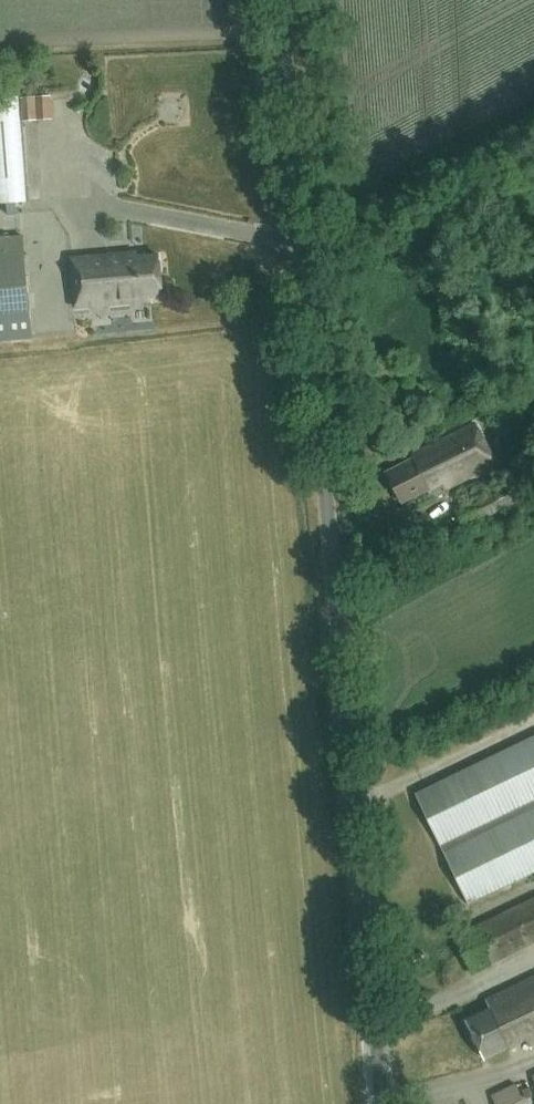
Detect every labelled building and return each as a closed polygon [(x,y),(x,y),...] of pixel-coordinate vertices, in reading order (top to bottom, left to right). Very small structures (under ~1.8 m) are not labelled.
[(22,122),(38,121),(36,97),(21,97),(22,122)] [(33,338),(23,235),(0,237),(0,341),(33,338)] [(72,258),(76,307),(151,301),(151,297),(163,295),(159,255),(127,258),(126,254),(72,258)] [(447,488),(496,464),(476,424),(413,455),(415,459),(387,473),(402,503),(444,482),(447,488)] [(415,793),(469,904),(533,872),(533,734),(415,793)] [(455,936),(473,974),(533,944),(533,898),(455,936)] [(531,1048),(533,1047),(533,977),(486,1000),(490,1009),(466,1020),(485,1060),(527,1040),(531,1048)] [(497,1103),(526,1103),(517,1085),(493,1096),(497,1103)] [(533,1095),(530,1087),(522,1091),(526,1099),(533,1095)]
